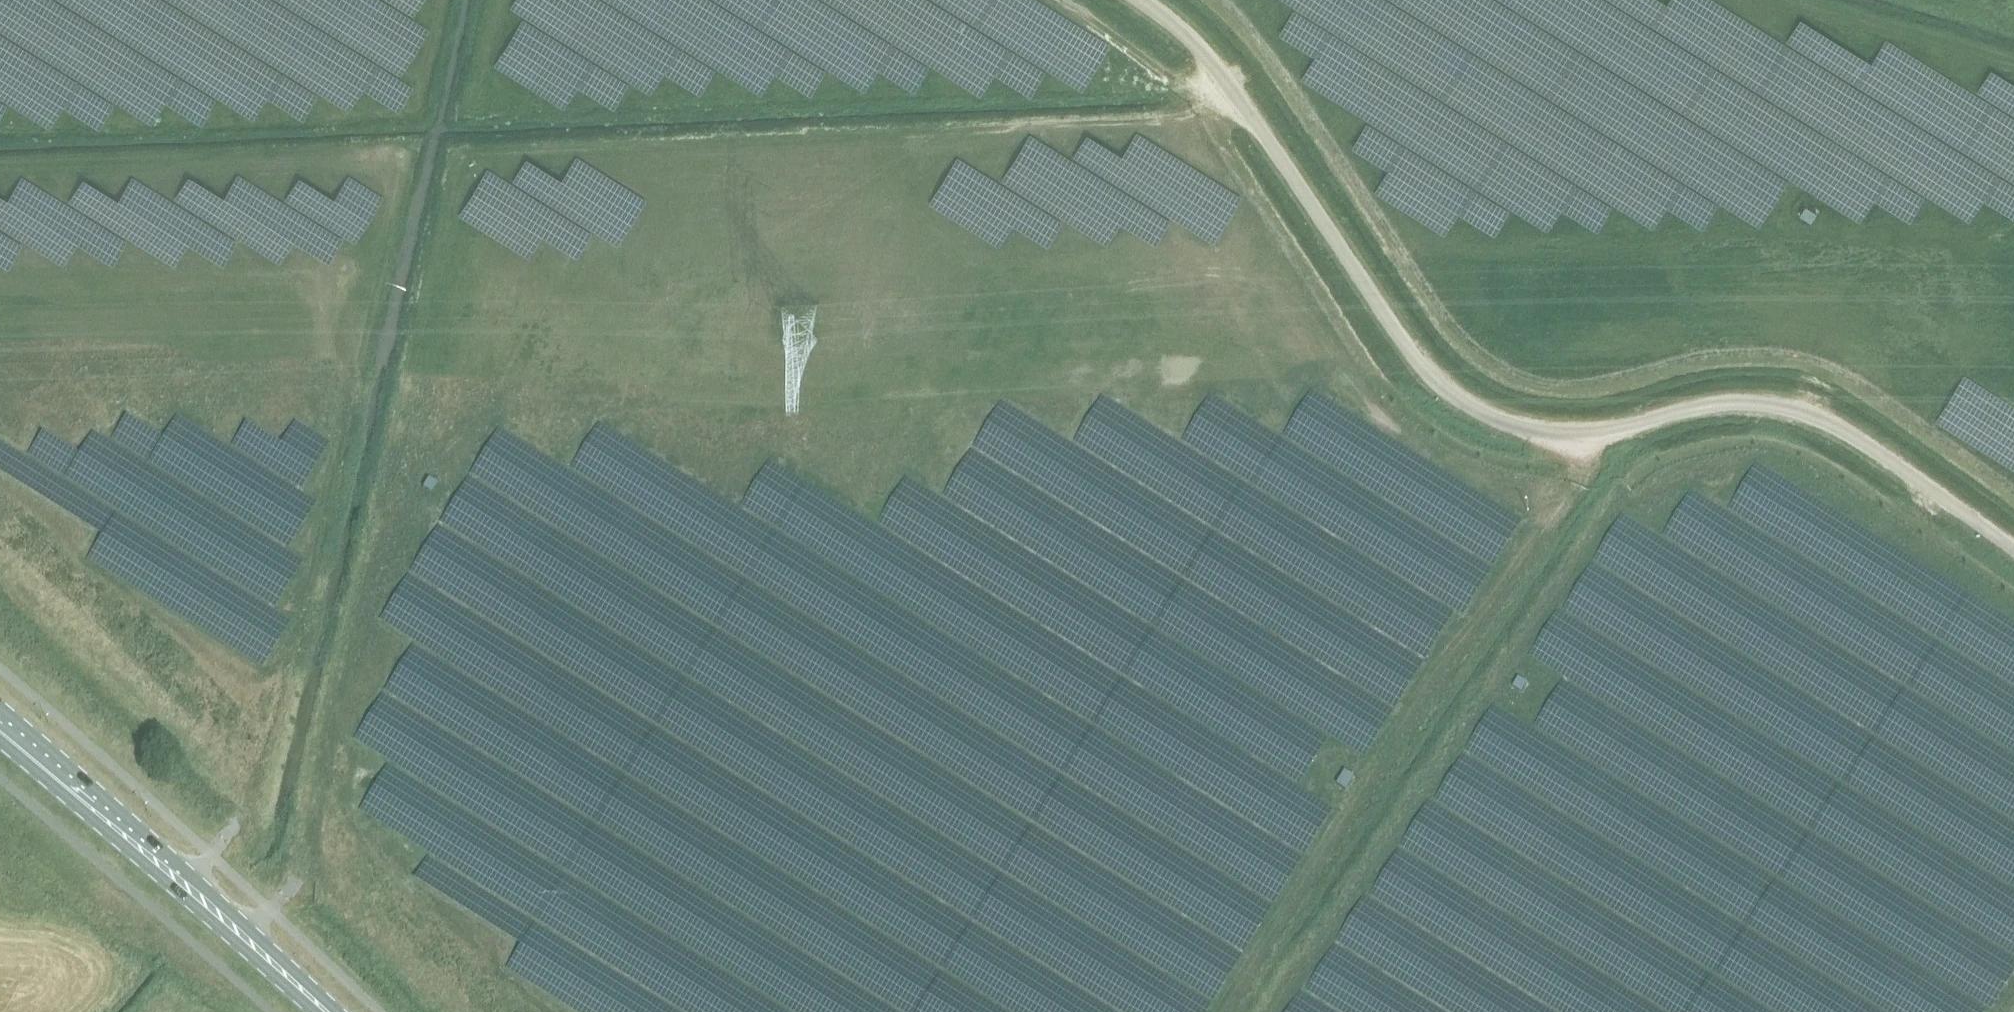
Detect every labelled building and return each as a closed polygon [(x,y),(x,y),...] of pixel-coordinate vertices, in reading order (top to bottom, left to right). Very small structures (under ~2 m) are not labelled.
[(1807,205),(1801,216),(1811,222),(1817,211),(1807,205)] [(429,483),(423,494),(433,500),(439,489),(429,483)] [(1507,680),(1500,693),(1508,698),(1516,685),(1507,680)] [(1520,681),(1514,692),(1524,698),(1530,687),(1520,681)] [(1345,773),(1338,784),(1348,791),(1355,780),(1345,773)]
